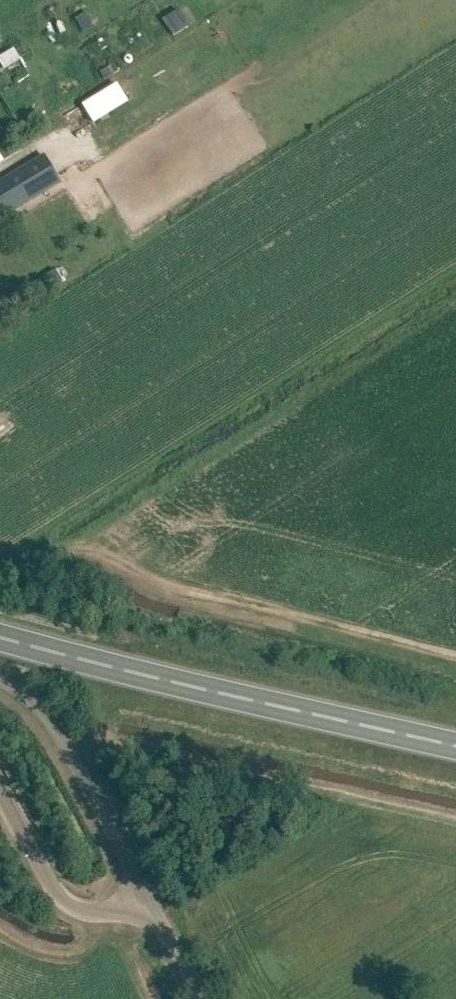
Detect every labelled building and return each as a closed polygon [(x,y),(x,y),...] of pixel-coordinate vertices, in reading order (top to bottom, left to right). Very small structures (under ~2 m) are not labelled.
[(171,36),(188,25),(177,8),(160,20),(171,36)] [(1,68),(18,59),(12,49),(0,55),(0,66),(1,68)] [(0,181),(0,201),(53,169),(44,155),(0,181)] [(56,269),(32,282),(38,294),(62,280),(56,269)]
